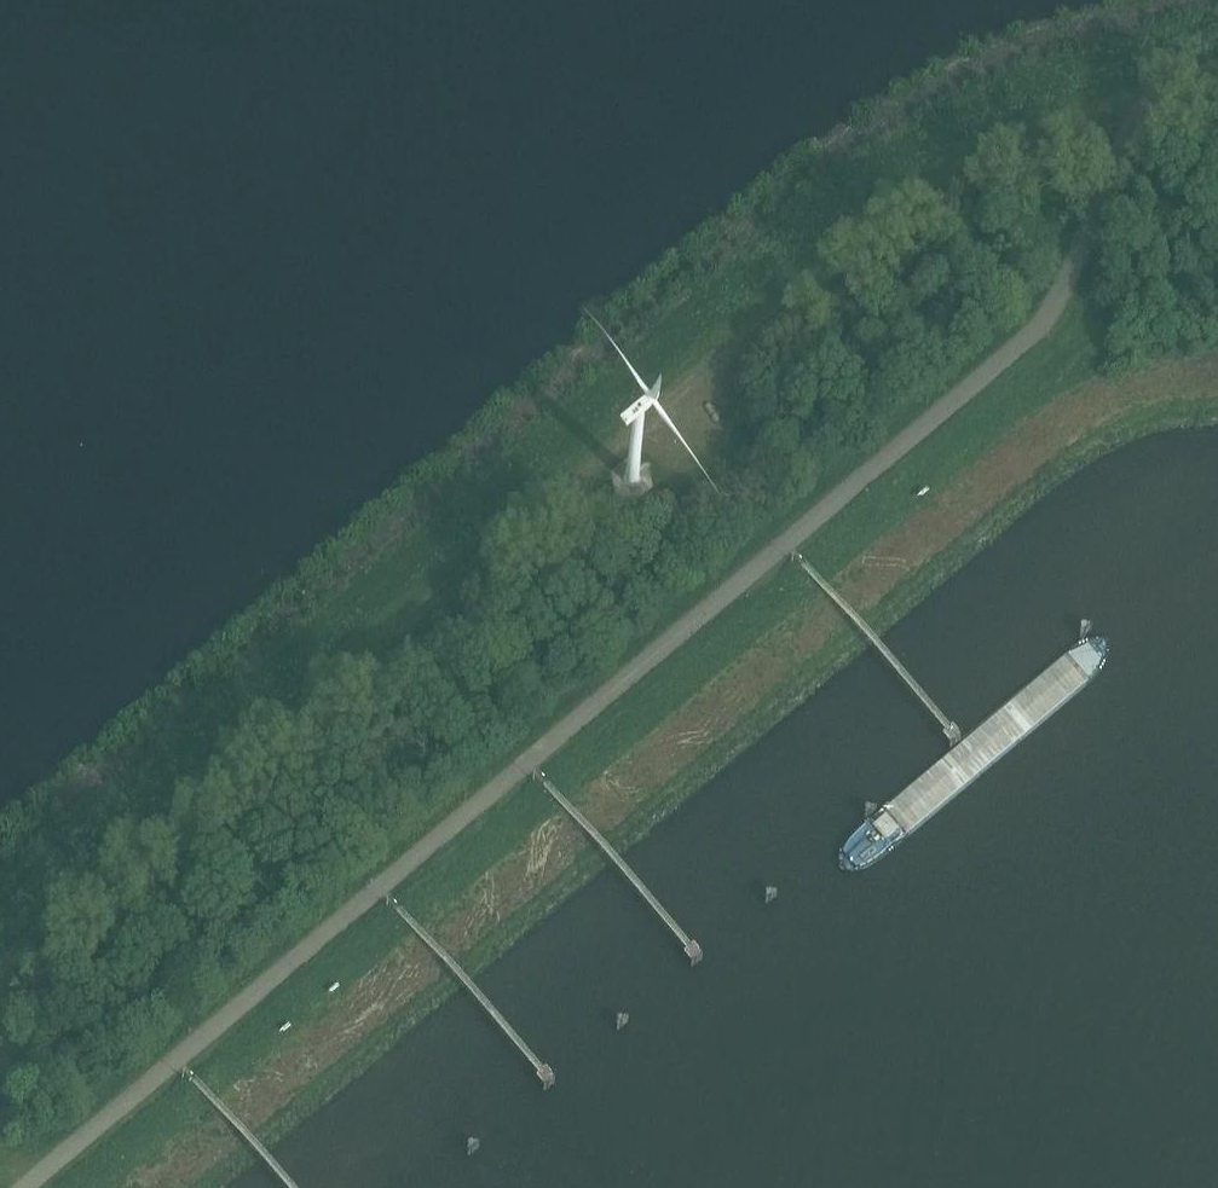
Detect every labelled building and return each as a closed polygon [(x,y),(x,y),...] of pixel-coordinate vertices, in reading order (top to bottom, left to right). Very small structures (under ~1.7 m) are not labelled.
[(639,482),(640,480),(640,478),(639,476),(639,475),(637,473),(636,472),(634,472),(633,471),(631,471),(629,471),(627,472),(626,473),(625,475),(624,476),(623,478),(623,480),(624,481),(624,483),(625,485),(626,486),(628,487),(630,487),(631,488),(633,487),(635,487),(636,486),(638,485),(639,483),(639,482)]
